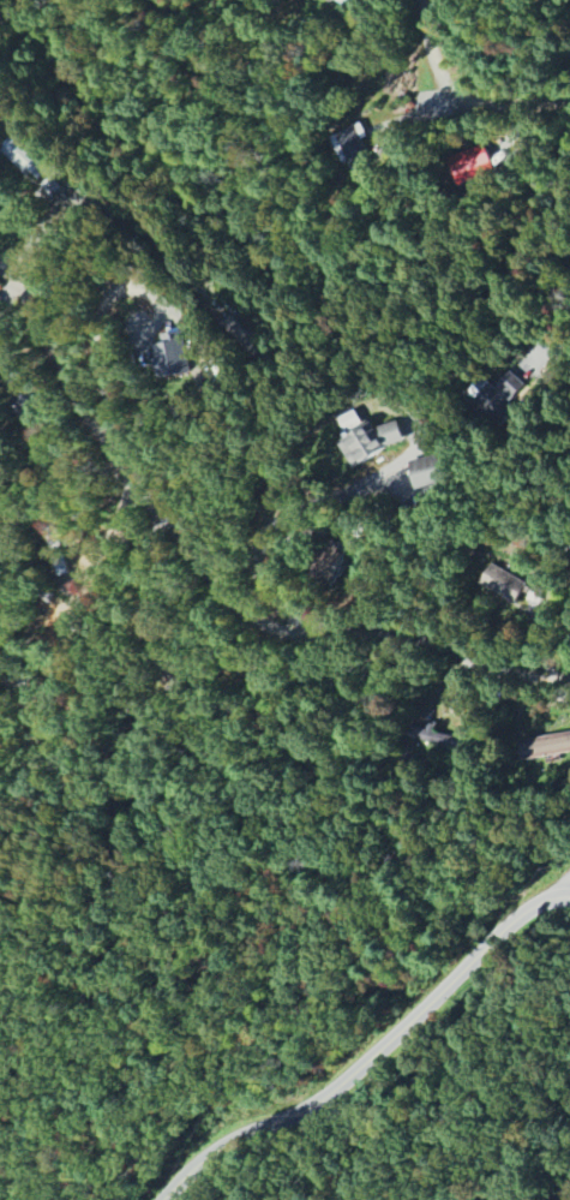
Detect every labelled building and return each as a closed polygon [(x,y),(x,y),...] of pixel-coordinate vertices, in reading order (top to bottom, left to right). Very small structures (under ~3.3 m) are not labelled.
[(368,155),(357,126),(338,133),(348,162),(368,155)] [(12,137),(0,149),(0,150),(27,176),(31,172),(39,180),(48,171),(12,137)] [(155,377),(187,375),(185,332),(161,333),(161,343),(153,343),(155,377)] [(482,376),(465,394),(499,426),(515,409),(507,401),(523,384),(509,371),(493,388),(482,376)] [(352,468),(404,439),(393,420),(376,430),(377,431),(368,436),(362,424),(336,439),(352,468)] [(416,491),(445,482),(437,454),(407,463),(416,491)] [(526,583),(490,563),(479,584),(515,604),(526,583)] [(518,741),(521,762),(569,753),(569,732),(518,741)]
